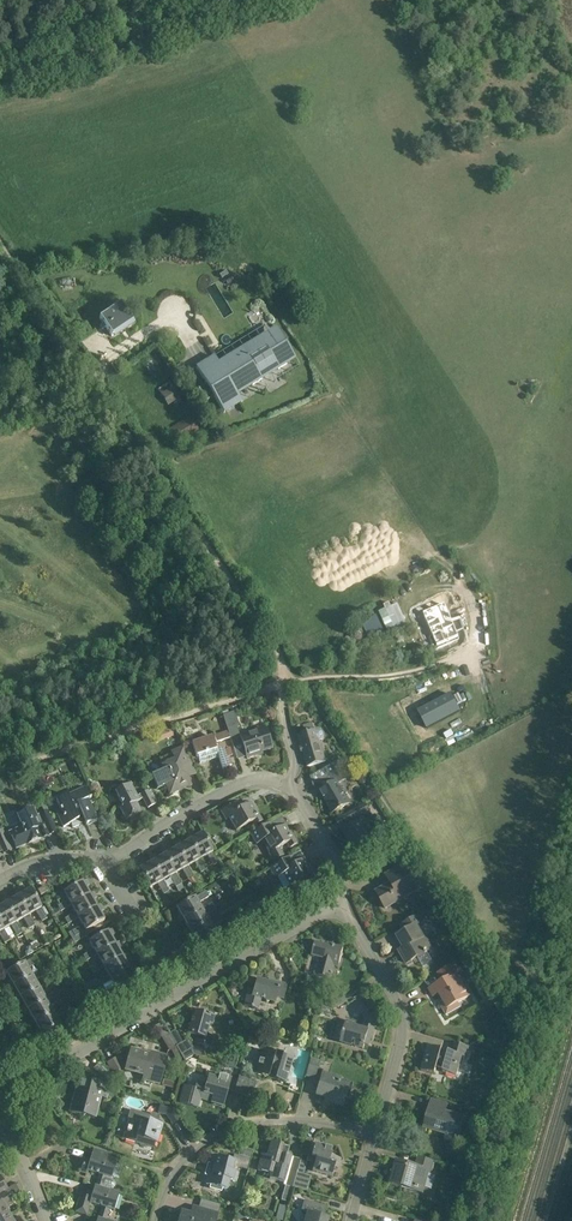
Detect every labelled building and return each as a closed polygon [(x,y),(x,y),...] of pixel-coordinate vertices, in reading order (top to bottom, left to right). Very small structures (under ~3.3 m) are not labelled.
[(105,328),(112,336),(133,321),(98,270),(76,284),(103,324),(100,326),(103,330),(105,328)] [(214,397),(224,413),(242,402),(232,386),(247,376),(253,385),(295,358),(277,329),(234,355),(239,364),(224,373),(214,357),(196,368),(206,384),(198,389),(206,402),(214,397)] [(169,383),(158,390),(168,406),(180,399),(169,383)] [(191,417),(166,432),(173,444),(183,438),(184,438),(198,429),(197,427),(191,417)] [(377,617),(381,627),(387,624),(387,625),(392,623),(391,622),(397,619),(388,598),(383,601),(381,597),(376,599),(378,603),(372,606),(372,607),(377,617)] [(419,619),(433,653),(456,643),(441,608),(419,619)] [(235,712),(223,716),(225,722),(228,731),(228,732),(230,738),(233,748),(234,748),(242,745),(245,751),(247,759),(256,756),(255,754),(271,748),(265,729),(240,737),(237,728),(239,727),(235,712)] [(152,732),(155,742),(173,737),(170,727),(152,732)] [(320,730),(316,731),(316,730),(298,735),(308,767),(326,761),(319,740),(323,739),(323,734),(320,730)] [(217,743),(230,738),(228,732),(221,734),(214,736),(217,743)] [(231,753),(229,748),(226,749),(224,743),(215,746),(212,737),(204,739),(202,739),(203,740),(192,743),(196,757),(197,757),(200,764),(219,757),(223,769),(224,769),(223,768),(232,765),(228,754),(231,753)] [(165,771),(151,776),(157,789),(165,785),(168,790),(170,795),(184,788),(184,787),(187,785),(188,787),(191,785),(188,778),(185,772),(193,769),(183,746),(171,752),(174,760),(162,765),(163,766),(165,771)] [(343,759),(336,763),(340,770),(347,766),(343,759)] [(328,778),(340,771),(335,762),(323,769),(328,778)] [(319,791),(332,814),(349,803),(338,784),(345,779),(340,771),(328,778),(332,784),(319,791)] [(148,808),(155,805),(148,791),(137,796),(130,784),(115,792),(123,807),(120,809),(126,820),(141,812),(136,802),(143,799),(148,808)] [(97,821),(87,799),(91,798),(86,787),(67,796),(67,795),(56,800),(61,810),(56,813),(63,828),(71,824),(72,828),(80,825),(79,823),(84,821),(86,826),(97,821)] [(255,825),(262,821),(255,810),(253,811),(249,804),(240,809),(237,803),(221,811),(226,820),(230,818),(237,830),(253,822),(255,825)] [(364,818),(363,817),(370,812),(365,804),(349,813),(353,821),(340,828),(342,832),(355,854),(372,844),(364,828),(367,826),(367,824),(364,818)] [(48,811),(36,816),(33,809),(18,816),(22,826),(9,832),(16,849),(42,838),(41,837),(48,833),(49,835),(56,832),(50,817),(48,811)] [(290,848),(297,844),(290,832),(288,833),(284,826),(275,831),(270,823),(251,834),(257,844),(262,841),(274,862),(283,856),(279,848),(287,843),(290,848)] [(3,851),(4,854),(11,850),(5,836),(0,825),(0,852),(3,851)] [(213,865),(219,862),(213,852),(202,833),(194,838),(193,835),(190,836),(189,835),(187,837),(200,860),(207,856),(213,865)] [(201,872),(206,869),(200,860),(187,837),(189,841),(182,845),(180,842),(178,844),(177,843),(174,844),(188,867),(195,863),(201,872)] [(194,890),(199,887),(188,867),(174,844),(176,848),(169,852),(168,849),(165,851),(164,850),(162,851),(164,855),(175,874),(182,870),(188,880),(194,890)] [(152,857),(149,858),(152,862),(151,863),(162,881),(163,881),(170,877),(176,887),(178,892),(183,889),(181,884),(175,874),(164,855),(157,859),(155,856),(153,858),(152,857)] [(290,857),(270,868),(276,878),(283,890),(284,889),(290,886),(291,887),(306,878),(308,881),(316,877),(310,866),(309,866),(307,867),(303,860),(294,865),(290,857)] [(223,864),(223,865),(227,871),(233,868),(229,861),(223,864)] [(163,894),(168,891),(162,881),(151,863),(145,866),(143,864),(140,865),(140,864),(137,866),(139,870),(149,889),(157,884),(163,894)] [(421,889),(413,875),(412,875),(406,864),(386,875),(391,884),(376,892),(381,901),(382,901),(386,908),(386,909),(421,889)] [(424,886),(430,882),(426,874),(425,875),(419,878),(424,886)] [(251,879),(244,884),(249,892),(256,888),(251,879)] [(61,911),(94,893),(94,892),(90,895),(86,888),(89,886),(87,883),(88,883),(87,880),(83,882),(82,882),(64,892),(68,900),(58,906),(61,911)] [(213,886),(212,886),(215,891),(216,891),(222,887),(219,882),(213,886)] [(48,891),(45,886),(38,890),(41,895),(48,891)] [(42,921),(47,919),(41,908),(30,889),(23,894),(21,891),(19,892),(18,891),(16,893),(35,926),(35,925),(29,915),(36,911),(42,921)] [(180,923),(202,910),(199,904),(209,897),(206,891),(195,898),(195,897),(176,908),(181,916),(178,917),(179,920),(178,921),(180,923)] [(30,929),(35,926),(16,893),(15,893),(17,897),(10,901),(9,898),(6,900),(5,898),(3,900),(22,933),(23,932),(17,922),(23,918),(30,929)] [(94,893),(61,911),(61,912),(71,906),(75,913),(65,919),(68,924),(101,905),(97,907),(93,900),(96,899),(94,896),(95,895),(94,893)] [(22,933),(3,900),(5,904),(0,907),(0,924),(9,940),(10,940),(4,930),(10,926),(17,936),(22,933)] [(191,934),(220,917),(220,916),(210,923),(206,916),(216,909),(213,904),(202,910),(180,923),(184,921),(188,928),(185,930),(187,933),(186,933),(187,936),(191,934)] [(101,905),(68,924),(79,918),(82,925),(69,933),(74,943),(88,936),(85,931),(104,920),(100,913),(103,911),(101,908),(102,908),(101,905)] [(221,917),(224,922),(233,916),(230,911),(221,917)] [(405,932),(397,936),(404,948),(400,951),(399,951),(401,955),(406,964),(421,955),(421,956),(424,955),(423,954),(428,951),(433,948),(426,936),(424,937),(424,936),(418,925),(424,922),(419,914),(401,925),(405,932)] [(213,928),(223,922),(220,917),(191,934),(195,941),(192,942),(194,945),(193,946),(194,948),(198,946),(198,947),(217,936),(213,928)] [(9,940),(0,924),(0,935),(5,943),(9,940)] [(86,961),(115,944),(111,937),(114,935),(112,933),(113,932),(112,929),(108,932),(108,931),(89,942),(94,950),(83,956),(86,961)] [(30,945),(33,951),(40,947),(36,941),(30,945)] [(115,944),(86,961),(97,955),(101,962),(90,968),(93,973),(122,956),(118,949),(121,948),(120,945),(121,945),(119,942),(115,944)] [(336,962),(340,963),(344,949),(327,944),(327,946),(315,943),(312,956),(325,960),(320,976),(331,979),(336,962)] [(34,952),(33,951),(30,945),(26,948),(25,952),(27,956),(34,952)] [(111,980),(134,967),(133,967),(130,969),(126,962),(128,960),(127,958),(128,957),(126,954),(122,956),(104,967),(108,975),(98,981),(101,986),(111,980)] [(9,988),(32,975),(29,968),(39,962),(36,956),(25,962),(6,973),(10,981),(7,983),(9,985),(8,986),(9,988)] [(462,972),(456,962),(437,973),(442,982),(429,989),(433,997),(439,993),(443,1000),(439,1003),(446,1015),(461,1007),(458,1003),(475,993),(474,992),(470,995),(458,974),(462,972)] [(105,993),(108,999),(118,992),(118,993),(137,982),(133,974),(136,973),(134,970),(135,969),(134,967),(111,980),(115,987),(105,993)] [(17,1001),(39,988),(35,981),(46,975),(43,969),(33,975),(32,975),(9,988),(10,989),(13,987),(18,994),(15,995),(16,998),(15,999),(17,1001)] [(283,998),(287,985),(273,981),(273,982),(274,982),(273,984),(257,979),(254,990),(249,988),(244,1006),(257,1009),(260,999),(275,1004),(277,996),(283,998)] [(24,1014),(47,1000),(43,993),(53,987),(50,982),(40,988),(39,988),(17,1001),(21,999),(25,1006),(22,1008),(23,1010),(22,1011),(24,1014)] [(68,1005),(65,1007),(54,1013),(50,1006),(61,1000),(57,994),(47,1000),(24,1014),(28,1011),(32,1018),(29,1020),(31,1023),(30,1023),(31,1026),(35,1024),(68,1005)] [(329,1003),(333,1010),(347,1002),(343,995),(329,1003)] [(57,1018),(67,1012),(71,1010),(68,1005),(35,1024),(39,1031),(36,1033),(38,1035),(37,1036),(38,1039),(42,1036),(43,1037),(61,1026),(57,1018)] [(211,1025),(214,1017),(194,1011),(188,1034),(197,1036),(195,1043),(210,1047),(213,1037),(206,1035),(209,1024),(211,1025)] [(340,1043),(363,1049),(365,1044),(369,1046),(376,1019),(367,1017),(363,1029),(354,1027),(355,1024),(346,1022),(340,1043)] [(162,1038),(169,1050),(176,1046),(175,1046),(169,1034),(162,1038)] [(182,1042),(175,1046),(176,1046),(180,1053),(184,1061),(194,1056),(200,1057),(203,1050),(192,1046),(193,1042),(186,1040),(182,1042)] [(462,1056),(466,1057),(469,1047),(455,1043),(452,1053),(448,1052),(448,1053),(442,1051),(442,1050),(428,1046),(421,1071),(435,1075),(438,1063),(445,1065),(443,1073),(456,1076),(462,1056)] [(176,1046),(169,1050),(169,1052),(171,1051),(174,1056),(180,1053),(176,1046)] [(167,1057),(166,1057),(156,1054),(156,1056),(131,1050),(126,1070),(145,1075),(144,1080),(159,1084),(167,1057)] [(275,1080),(286,1083),(294,1055),(276,1050),(274,1055),(262,1051),(256,1074),(268,1078),(269,1077),(276,1079),(275,1080)] [(124,1067),(123,1067),(118,1057),(107,1063),(113,1074),(124,1067)] [(315,1079),(318,1067),(320,1061),(310,1059),(305,1076),(315,1079)] [(342,1107),(348,1086),(339,1083),(340,1078),(322,1073),(316,1095),(325,1098),(324,1102),(342,1107)] [(184,1086),(180,1102),(190,1105),(191,1105),(196,1098),(200,1099),(201,1099),(212,1102),(212,1103),(223,1106),(227,1090),(224,1089),(227,1077),(219,1075),(218,1079),(209,1076),(206,1085),(196,1082),(194,1089),(184,1086)] [(110,1086),(110,1083),(109,1085),(78,1077),(68,1112),(95,1119),(100,1098),(106,1099),(107,1098),(113,1099),(116,1088),(110,1086)] [(252,1098),(255,1086),(256,1081),(240,1077),(245,1085),(243,1095),(252,1098)] [(174,1082),(164,1079),(162,1086),(173,1089),(174,1082)] [(431,1108),(425,1127),(448,1133),(446,1139),(457,1142),(463,1117),(444,1113),(447,1104),(433,1100),(433,1101),(434,1101),(432,1108),(431,1108)] [(179,1120),(173,1110),(171,1107),(159,1104),(158,1113),(166,1115),(172,1124),(179,1120)] [(151,1113),(150,1116),(130,1110),(127,1120),(129,1121),(123,1140),(135,1143),(135,1142),(140,1144),(144,1146),(145,1144),(154,1147),(156,1143),(157,1143),(162,1125),(157,1123),(159,1115),(151,1113)] [(288,1151),(289,1147),(271,1142),(267,1156),(262,1155),(258,1170),(271,1174),(270,1179),(284,1183),(288,1170),(291,1157),(286,1155),(287,1151),(288,1151)] [(316,1159),(312,1171),(332,1177),(334,1168),(338,1169),(340,1159),(331,1156),(333,1149),(315,1144),(311,1158),(316,1159)] [(84,1159),(80,1172),(86,1174),(87,1171),(99,1175),(96,1186),(109,1191),(109,1190),(110,1188),(111,1189),(112,1188),(113,1187),(114,1187),(114,1186),(115,1185),(115,1184),(115,1183),(115,1182),(114,1182),(114,1181),(113,1180),(112,1180),(113,1179),(111,1178),(117,1160),(110,1158),(111,1154),(108,1153),(93,1148),(92,1153),(92,1154),(89,1161),(84,1159)] [(214,1156),(206,1184),(211,1185),(210,1189),(221,1192),(222,1188),(227,1190),(229,1181),(235,1182),(237,1173),(238,1169),(240,1168),(247,1170),(250,1159),(239,1156),(238,1156),(234,1154),(232,1161),(214,1156)] [(396,1161),(389,1184),(401,1187),(403,1181),(432,1189),(435,1176),(430,1175),(430,1174),(434,1162),(418,1157),(416,1166),(396,1161)] [(286,1186),(281,1200),(288,1202),(293,1188),(297,1172),(288,1170),(284,1183),(283,1185),(286,1186)] [(297,1172),(293,1188),(307,1191),(311,1176),(297,1172)] [(4,1192),(8,1189),(0,1175),(0,1176),(0,1194),(4,1192)] [(109,1191),(96,1186),(94,1186),(92,1193),(87,1192),(86,1196),(80,1195),(75,1212),(86,1216),(90,1204),(101,1208),(97,1219),(105,1220),(109,1209),(114,1211),(120,1193),(109,1190),(109,1191)] [(9,1214),(5,1208),(12,1205),(4,1192),(0,1194),(0,1219),(9,1214)] [(327,1207),(304,1201),(302,1211),(307,1212),(305,1220),(328,1220),(329,1218),(325,1216),(327,1207)] [(280,1205),(276,1220),(281,1220),(283,1220),(287,1207),(280,1205)] [(178,1220),(216,1220),(218,1213),(199,1208),(196,1216),(181,1211),(178,1220)]
